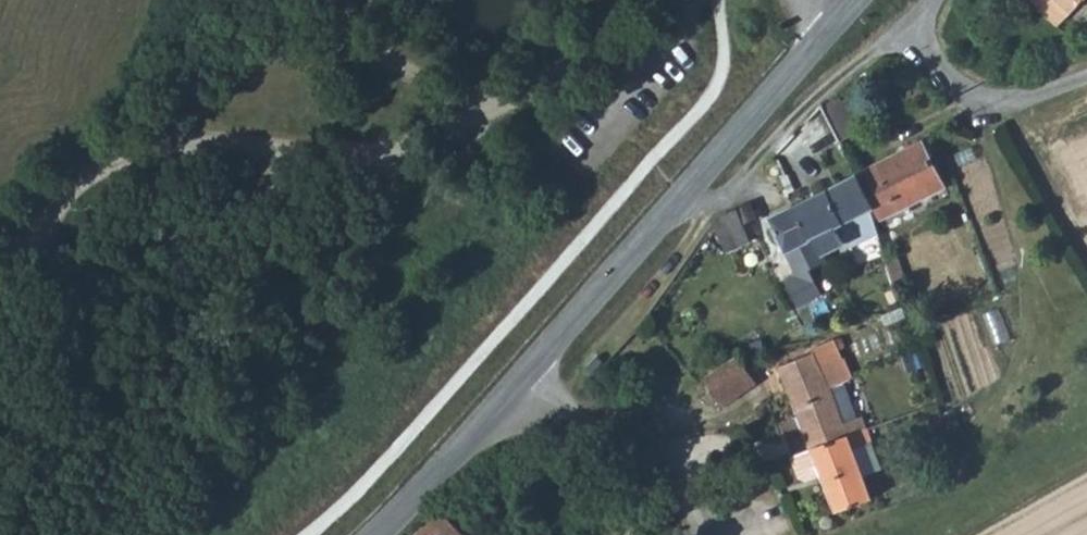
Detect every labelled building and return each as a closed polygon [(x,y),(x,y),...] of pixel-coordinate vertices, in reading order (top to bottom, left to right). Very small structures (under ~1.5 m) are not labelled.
[(1068,34),(1086,14),(1072,0),(1032,0),(1031,1),(1068,34)] [(1086,14),(1086,13),(1086,0),(1072,0),(1086,14)] [(844,97),(825,105),(845,146),(867,134),(854,105),(849,107),(844,97)] [(845,146),(825,105),(824,103),(803,125),(819,158),(845,146)] [(923,141),(857,173),(875,221),(946,187),(923,141)] [(902,297),(875,221),(857,173),(794,205),(811,240),(817,236),(830,262),(836,259),(832,253),(845,246),(838,228),(842,226),(875,318),(907,307),(904,297),(902,297)] [(715,220),(716,221),(729,250),(749,241),(742,225),(757,217),(750,201),(717,217),(715,218),(715,220)] [(817,236),(811,240),(794,205),(772,216),(800,277),(830,262),(817,236)] [(781,366),(812,449),(868,428),(863,416),(845,423),(831,388),(852,379),(841,349),(845,348),(841,337),(816,346),(814,352),(781,366)] [(758,383),(737,355),(703,379),(725,405),(758,383)] [(874,442),(868,428),(812,449),(793,460),(801,478),(807,481),(822,475),(837,512),(871,498),(852,451),(874,442)] [(420,534),(466,534),(444,511),(420,534)]
